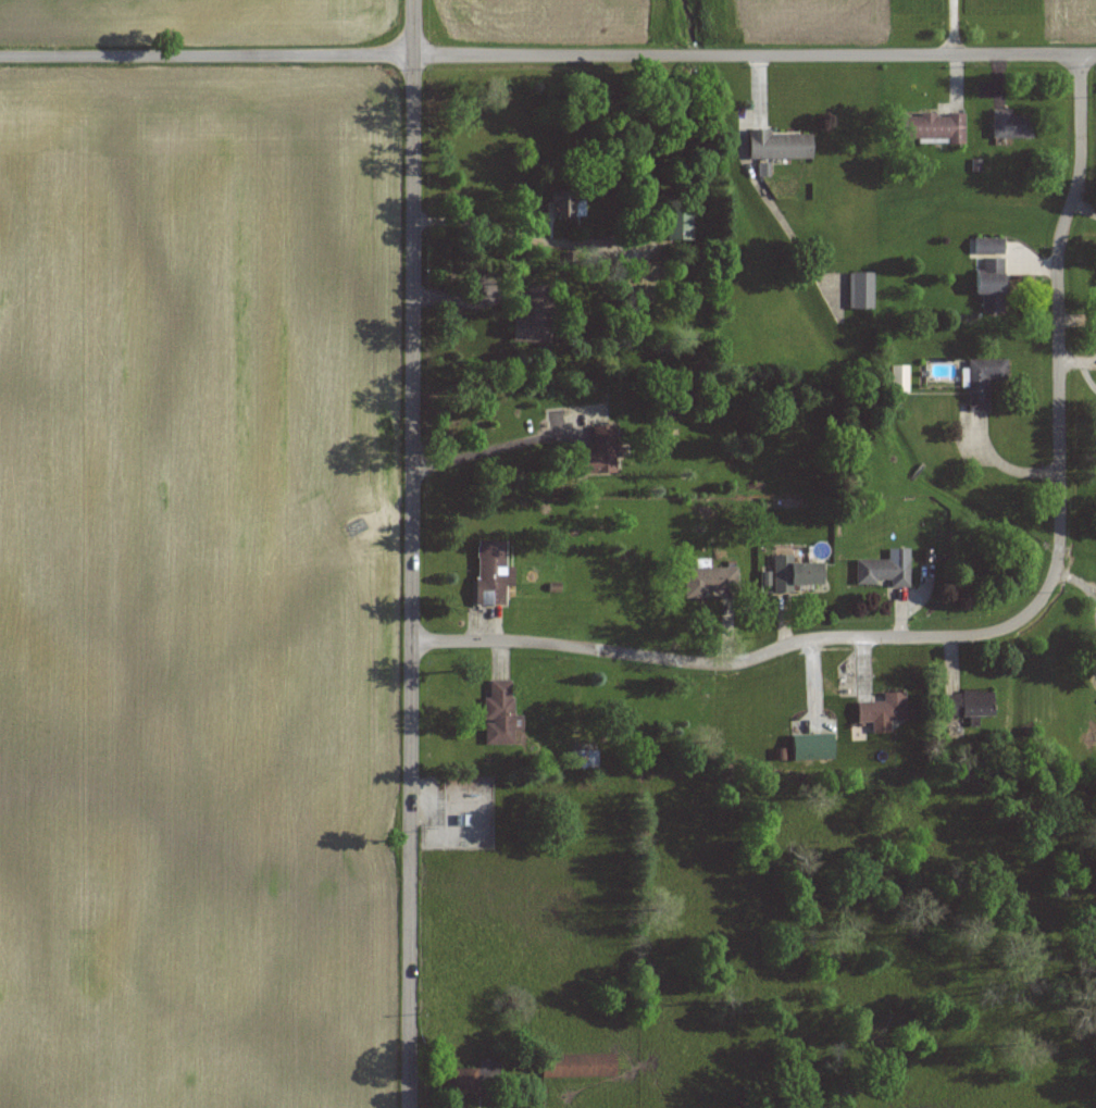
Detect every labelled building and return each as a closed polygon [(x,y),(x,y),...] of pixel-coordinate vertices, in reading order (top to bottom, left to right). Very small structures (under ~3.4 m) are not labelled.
[(1012,116),(1012,110),(993,110),(993,139),(1032,139),(1032,116),(1012,116)] [(965,144),(965,114),(902,114),(902,144),(965,144)] [(770,135),(770,131),(749,131),(749,159),(812,159),(812,135),(770,135)] [(585,217),(585,192),(554,192),(554,217),(585,217)] [(1004,238),(975,238),(975,254),(1004,254),(1004,238)] [(977,295),(982,295),(982,313),(1005,313),(1005,259),(977,259),(977,295)] [(872,273),(850,273),(850,309),(872,309),(872,273)] [(514,317),(513,341),(551,344),(552,323),(560,323),(561,305),(551,304),(552,286),(528,285),(527,317),(514,317)] [(988,380),(1007,380),(1007,359),(969,359),(969,410),(988,410),(988,380)] [(908,365),(889,365),(889,393),(908,393),(908,365)] [(617,426),(594,426),(594,453),(578,453),(578,474),(618,474),(617,426)] [(515,568),(506,568),(506,542),(478,542),(478,606),(506,606),(506,587),(515,587),(515,568)] [(774,556),(774,589),(823,589),(823,563),(792,563),(792,556),(774,556)] [(910,560),(856,560),(856,587),(910,587),(910,560)] [(684,569),(684,595),(738,595),(738,568),(684,569)] [(994,691),(945,691),(945,716),(994,716),(994,691)] [(884,693),(884,702),(859,703),(859,730),(891,730),(891,720),(906,720),(906,692),(884,693)] [(599,750),(570,750),(570,769),(599,769),(599,750)] [(543,1055),(543,1077),(617,1077),(617,1055),(543,1055)] [(445,1069),(445,1095),(494,1095),(494,1063),(480,1063),(480,1069),(445,1069)]
